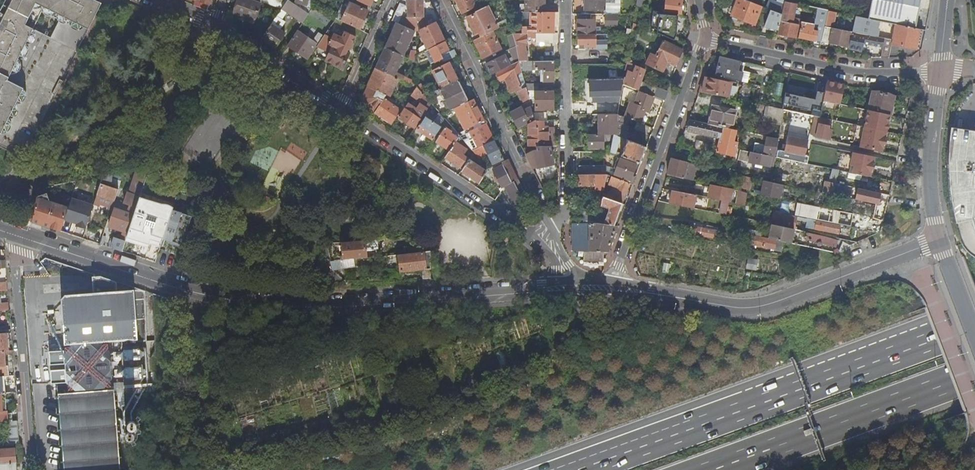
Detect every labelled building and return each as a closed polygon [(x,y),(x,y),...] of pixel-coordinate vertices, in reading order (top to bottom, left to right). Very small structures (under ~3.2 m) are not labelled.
[(7,81),(18,59),(16,58),(23,43),(25,44),(37,21),(44,7),(77,23),(89,0),(5,0),(0,11),(0,22),(0,96),(7,81)] [(101,3),(94,0),(89,0),(77,23),(88,28),(101,3)] [(261,3),(252,0),(239,0),(235,13),(255,19),(261,3)] [(303,22),(312,9),(312,8),(296,2),(290,0),(288,0),(282,8),(282,9),(303,22)] [(407,27),(416,31),(431,24),(427,15),(424,16),(423,0),(408,0),(408,17),(410,17),(407,27)] [(462,14),(477,7),(474,0),(455,0),(462,14)] [(544,0),(527,0),(527,1),(524,1),(524,5),(527,5),(527,12),(533,12),(544,12),(544,0)] [(583,0),(585,0),(585,11),(605,12),(606,12),(606,10),(605,2),(616,3),(616,0),(583,0)] [(605,14),(609,14),(621,14),(621,0),(616,0),(616,3),(605,2),(606,10),(606,12),(605,12),(605,14)] [(683,0),(665,0),(663,12),(681,14),(683,0)] [(729,11),(733,13),(738,0),(734,0),(729,11)] [(733,13),(732,15),(754,24),(762,6),(747,0),(738,0),(733,13)] [(920,11),(921,7),(920,7),(922,0),(872,0),(872,1),(920,11)] [(917,28),(920,11),(872,1),(869,19),(878,21),(895,24),(917,28)] [(341,21),(365,31),(368,23),(364,21),(368,11),(350,2),(348,7),(343,19),(341,21)] [(783,14),(778,35),(797,38),(800,19),(794,18),(797,5),(785,2),(783,14)] [(343,19),(348,7),(342,5),(336,18),(341,21),(343,19)] [(479,38),(493,31),(497,29),(486,7),(474,12),(475,15),(468,18),(476,35),(477,35),(479,38)] [(812,7),(809,23),(811,23),(815,24),(818,9),(812,7)] [(825,10),(818,9),(815,24),(822,25),(825,10)] [(512,28),(514,34),(526,34),(530,34),(533,34),(559,33),(559,12),(544,12),(533,12),(533,26),(525,27),(525,28),(512,28)] [(605,14),(592,14),(592,20),(579,20),(579,34),(601,34),(602,34),(601,27),(595,27),(595,21),(601,21),(602,25),(609,25),(609,24),(609,16),(609,14),(605,14)] [(658,14),(657,32),(658,32),(676,34),(677,16),(658,14)] [(272,24),(280,30),(286,21),(277,16),(272,24)] [(618,16),(609,16),(609,24),(618,24),(618,16)] [(865,34),(876,36),(878,21),(869,19),(868,19),(865,34)] [(416,31),(416,35),(416,36),(421,34),(424,40),(422,41),(425,47),(416,51),(416,55),(429,48),(445,41),(435,21),(431,24),(416,31)] [(390,37),(385,47),(403,55),(407,48),(413,34),(416,35),(416,31),(407,27),(397,22),(390,37)] [(799,36),(816,40),(819,32),(819,31),(810,29),(811,23),(809,23),(802,22),(801,29),(799,36)] [(819,32),(821,32),(822,25),(815,24),(811,23),(810,29),(819,31),(819,32)] [(272,24),(262,38),(275,47),(285,33),(280,30),(272,24)] [(916,44),(919,29),(917,28),(895,24),(892,39),(916,44)] [(821,42),(849,48),(852,34),(852,31),(825,26),(821,42)] [(288,46),(308,59),(317,47),(324,37),(319,34),(314,41),(309,38),(303,34),(298,30),(288,46)] [(348,48),(350,49),(357,36),(346,31),(343,37),(334,33),(332,37),(325,34),(324,37),(348,48)] [(479,38),(475,40),(484,58),(502,49),(493,31),(479,38)] [(559,43),(559,33),(533,34),(530,34),(526,34),(526,38),(532,38),(533,39),(537,39),(537,43),(559,43)] [(509,35),(513,47),(518,45),(514,35),(514,34),(509,35)] [(514,35),(518,45),(520,61),(527,60),(525,45),(527,45),(526,38),(526,34),(514,34),(514,35)] [(601,34),(579,34),(579,49),(586,49),(586,47),(601,47),(601,34)] [(862,50),(865,37),(852,34),(849,48),(862,50)] [(881,57),(889,57),(891,44),(892,39),(876,36),(865,34),(865,37),(862,50),(870,51),(872,42),(884,44),(881,57)] [(324,37),(317,47),(330,53),(327,61),(343,68),(350,52),(347,51),(348,48),(324,37)] [(892,39),(891,44),(915,49),(916,44),(892,39)] [(408,54),(407,57),(417,61),(416,55),(416,51),(416,40),(413,40),(414,51),(412,51),(410,55),(408,54)] [(445,40),(445,41),(429,48),(435,61),(443,57),(442,55),(441,52),(449,48),(445,40)] [(682,53),(683,50),(664,41),(657,56),(651,53),(647,64),(663,71),(668,62),(675,65),(682,53)] [(16,58),(18,59),(25,44),(23,43),(16,58)] [(513,47),(510,49),(513,57),(515,63),(520,61),(518,45),(513,47)] [(378,64),(376,67),(398,77),(399,75),(395,73),(403,55),(385,47),(378,64)] [(458,55),(454,49),(442,55),(443,57),(445,61),(458,55)] [(487,63),(492,74),(497,72),(510,65),(507,59),(504,54),(487,63)] [(513,57),(507,59),(510,65),(515,63),(513,57)] [(744,63),(719,57),(715,76),(740,82),(743,71),(744,63)] [(533,60),(527,60),(520,61),(522,69),(534,69),(541,69),(541,81),(553,81),(554,61),(533,60)] [(450,84),(458,79),(449,61),(436,68),(443,82),(445,86),(450,84)] [(510,65),(497,72),(501,79),(506,77),(511,91),(522,87),(520,81),(518,75),(520,75),(519,72),(522,70),(522,69),(520,61),(515,63),(510,65)] [(645,69),(636,65),(633,72),(629,70),(626,78),(625,77),(624,84),(664,100),(667,92),(658,88),(641,81),(645,69)] [(373,74),(368,86),(387,95),(390,96),(399,77),(398,77),(376,67),(373,74)] [(443,82),(436,68),(433,69),(442,87),(445,86),(443,82)] [(522,87),(526,85),(522,70),(519,72),(520,75),(518,75),(520,81),(522,87)] [(743,71),(740,82),(748,83),(750,73),(743,71)] [(705,76),(702,92),(728,97),(731,82),(705,76)] [(53,93),(56,95),(63,80),(60,79),(53,93)] [(590,86),(591,114),(593,114),(606,114),(606,96),(609,96),(609,90),(614,89),(614,84),(609,84),(609,80),(597,80),(597,86),(590,86)] [(0,96),(0,133),(2,134),(13,111),(24,89),(7,81),(0,96)] [(450,85),(450,84),(445,86),(442,87),(434,92),(436,95),(440,93),(439,92),(442,90),(451,108),(468,99),(459,81),(450,85)] [(845,85),(828,81),(826,89),(834,91),(834,87),(844,89),(845,85)] [(418,86),(426,96),(428,93),(420,84),(418,86)] [(740,100),(751,102),(754,88),(743,85),(740,100)] [(373,111),(375,113),(380,105),(387,95),(368,86),(362,98),(363,105),(373,111)] [(397,116),(416,127),(425,113),(432,103),(426,96),(418,86),(411,95),(413,96),(419,100),(420,105),(417,110),(406,103),(401,110),(397,116)] [(518,90),(523,101),(529,98),(528,90),(527,86),(518,90)] [(834,91),(826,89),(825,93),(824,100),(841,104),(844,89),(834,87),(834,91)] [(535,90),(535,98),(536,107),(537,107),(537,109),(554,109),(554,90),(538,90),(535,90)] [(655,97),(640,91),(634,104),(631,102),(625,117),(629,118),(638,122),(639,122),(644,110),(649,112),(655,97)] [(815,99),(785,93),(782,109),(785,110),(815,116),(820,117),(824,100),(825,93),(817,91),(815,99)] [(891,115),(892,115),(895,96),(873,91),(869,110),(891,115)] [(484,120),(474,99),(455,108),(465,130),(484,120)] [(392,124),(397,116),(401,110),(390,102),(385,109),(380,105),(375,113),(392,124)] [(519,128),(530,122),(525,111),(522,105),(511,111),(519,128)] [(713,106),(709,124),(732,129),(736,111),(713,106)] [(766,122),(782,125),(785,110),(782,109),(769,106),(766,122)] [(530,122),(531,122),(535,120),(533,113),(532,107),(525,111),(530,122)] [(891,115),(869,110),(865,127),(887,132),(891,115)] [(418,129),(433,139),(444,123),(447,120),(442,114),(441,113),(433,119),(432,121),(425,117),(418,129)] [(625,117),(618,114),(615,114),(606,114),(593,114),(594,134),(604,135),(614,135),(622,137),(626,139),(629,132),(627,131),(629,125),(627,124),(629,118),(625,117)] [(827,118),(820,117),(815,116),(811,134),(821,136),(820,139),(830,141),(832,130),(829,130),(832,119),(827,118)] [(485,120),(484,120),(465,130),(471,143),(475,141),(479,148),(494,140),(485,120)] [(523,148),(526,154),(534,149),(537,148),(537,146),(544,146),(548,145),(551,146),(554,146),(554,129),(552,129),(552,126),(548,126),(548,125),(544,125),(544,120),(535,120),(531,122),(531,125),(529,125),(529,145),(523,148)] [(709,124),(691,120),(688,131),(718,138),(719,133),(722,134),(720,139),(717,152),(735,156),(737,148),(739,139),(733,138),(735,129),(732,129),(709,124)] [(649,126),(639,122),(638,122),(635,129),(647,133),(649,126)] [(883,153),(887,132),(865,127),(858,125),(854,147),(883,153)] [(950,126),(948,146),(947,160),(948,169),(948,180),(949,195),(950,205),(952,218),(955,231),(958,237),(963,248),(965,253),(974,249),(974,130),(950,126)] [(437,141),(450,150),(456,142),(460,137),(461,136),(460,135),(459,133),(455,129),(452,132),(446,128),(437,141)] [(604,135),(594,134),(588,134),(588,148),(604,148),(604,135)] [(622,137),(614,135),(611,152),(616,154),(622,137)] [(761,154),(775,157),(779,139),(767,137),(765,148),(764,148),(762,149),(761,154)] [(809,140),(798,138),(798,140),(788,138),(786,151),(806,156),(809,140)] [(503,158),(494,140),(479,148),(474,150),(475,152),(481,158),(483,157),(488,154),(493,163),(503,158)] [(641,163),(647,147),(627,140),(621,156),(641,163)] [(425,152),(430,155),(436,147),(432,142),(427,148),(425,152)] [(446,157),(463,168),(470,159),(463,154),(467,149),(456,142),(450,150),(446,157)] [(526,154),(533,168),(538,167),(538,168),(544,166),(549,165),(554,164),(551,146),(548,145),(544,146),(537,146),(537,148),(534,149),(526,154)] [(761,154),(749,151),(748,156),(750,156),(750,162),(758,164),(762,165),(770,167),(771,166),(774,167),(775,164),(775,161),(775,157),(761,154)] [(481,159),(481,158),(475,152),(472,155),(479,161),(481,159)] [(875,158),(854,153),(850,173),(870,177),(875,158)] [(502,187),(505,185),(519,179),(508,158),(502,161),(503,164),(493,169),(497,176),(498,180),(502,187)] [(688,162),(673,158),(668,174),(684,178),(684,177),(693,180),(697,164),(688,162)] [(462,171),(480,183),(489,168),(483,161),(480,166),(470,159),(463,168),(462,171)] [(633,184),(636,177),(633,176),(637,165),(621,159),(615,174),(619,176),(618,179),(630,183),(633,184)] [(607,174),(609,175),(612,167),(606,166),(579,165),(579,174),(607,174)] [(781,165),(780,182),(808,184),(809,167),(781,165)] [(172,210),(178,191),(176,190),(171,188),(173,181),(148,170),(146,176),(139,197),(136,206),(134,211),(136,212),(143,214),(144,209),(157,213),(161,215),(169,218),(172,210)] [(108,208),(112,209),(124,171),(104,175),(94,203),(99,205),(100,201),(109,204),(108,208)] [(131,194),(139,197),(146,176),(138,173),(136,179),(131,194)] [(607,174),(579,174),(579,185),(596,186),(596,189),(604,188),(605,183),(607,174)] [(630,183),(618,179),(609,175),(607,174),(605,183),(618,188),(615,198),(613,197),(612,200),(623,204),(630,183)] [(751,190),(754,178),(742,176),(740,188),(751,190)] [(518,189),(523,187),(519,179),(505,185),(509,193),(516,206),(518,205),(521,212),(522,212),(523,214),(529,211),(518,189)] [(772,182),(765,180),(763,187),(762,195),(780,199),(783,184),(772,182)] [(33,222),(61,231),(65,219),(72,198),(74,192),(78,181),(40,188),(38,188),(33,222)] [(836,183),(832,182),(826,181),(823,193),(833,195),(835,185),(836,183)] [(696,195),(697,195),(730,202),(733,189),(711,184),(711,191),(697,188),(696,195)] [(671,200),(671,204),(694,208),(697,195),(696,195),(694,195),(670,190),(668,189),(667,192),(669,192),(668,199),(671,200)] [(743,205),(746,205),(748,192),(740,190),(739,200),(744,201),(743,205)] [(880,194),(859,190),(856,200),(876,204),(878,204),(880,194)] [(128,203),(130,204),(136,206),(139,197),(131,194),(128,203)] [(599,217),(598,223),(614,226),(623,204),(612,200),(603,197),(601,206),(610,209),(608,214),(606,214),(605,217),(607,217),(606,220),(599,217)] [(72,198),(65,219),(72,222),(73,220),(77,221),(77,223),(76,225),(85,228),(93,205),(72,198)] [(112,248),(121,251),(125,238),(126,234),(134,211),(136,206),(130,204),(130,206),(133,207),(131,213),(115,208),(109,226),(123,231),(120,242),(114,241),(112,248)] [(617,226),(625,204),(623,204),(614,226),(617,226)] [(151,230),(157,213),(144,209),(143,214),(137,232),(149,236),(151,230)] [(169,218),(163,238),(182,244),(191,216),(172,210),(169,218)] [(584,210),(584,223),(598,223),(599,217),(600,210),(584,210)] [(136,241),(159,248),(163,239),(163,238),(169,218),(161,215),(155,232),(153,237),(149,236),(137,232),(143,214),(136,212),(134,211),(126,234),(125,238),(136,241)] [(839,234),(841,224),(828,222),(804,217),(778,212),(775,225),(796,229),(797,229),(798,227),(795,226),(796,219),(808,222),(807,227),(839,234)] [(686,225),(682,224),(667,221),(661,219),(660,227),(685,233),(686,225)] [(584,223),(574,224),(574,228),(590,228),(590,243),(574,242),(574,245),(574,251),(608,253),(618,226),(617,226),(614,226),(598,223),(584,223)] [(719,228),(695,223),(694,226),(697,227),(695,235),(717,239),(719,228)] [(771,238),(793,243),(796,229),(775,225),(774,224),(771,238)] [(574,242),(590,243),(590,228),(574,228),(574,242)] [(766,248),(767,239),(748,235),(746,243),(766,248)] [(776,241),(767,239),(766,248),(772,249),(774,244),(776,244),(776,241)] [(367,256),(366,240),(342,242),(343,251),(344,259),(351,258),(367,256)] [(804,246),(798,245),(796,254),(802,255),(803,254),(815,257),(817,249),(804,247),(804,246)] [(431,278),(432,268),(430,268),(431,250),(422,251),(399,253),(401,271),(422,269),(423,278),(431,278)] [(344,259),(331,260),(332,269),(352,266),(351,258),(344,259)] [(670,261),(663,260),(661,271),(668,272),(670,261)] [(754,268),(746,267),(744,276),(753,277),(754,268)] [(65,348),(66,368),(68,391),(77,390),(77,392),(104,390),(104,387),(111,387),(110,368),(108,342),(134,339),(131,288),(53,294),(58,346),(64,346),(64,348),(65,348)] [(9,303),(0,304),(0,311),(9,310),(9,303)] [(5,376),(9,376),(8,366),(6,366),(4,351),(0,352),(0,377),(5,376)] [(436,385),(433,377),(423,381),(426,389),(436,385)] [(408,396),(405,388),(395,391),(398,400),(408,396)] [(113,389),(104,390),(77,392),(58,394),(64,469),(119,469),(113,389)] [(11,421),(11,414),(6,414),(6,411),(0,412),(0,422),(11,421)] [(136,426),(137,425),(136,423),(135,421),(134,420),(132,420),(130,420),(128,421),(127,423),(127,425),(128,426),(129,428),(130,429),(132,429),(134,429),(135,428),(136,426)] [(4,446),(19,445),(17,421),(11,421),(6,422),(4,446)] [(135,437),(135,435),(135,433),(134,432),(132,431),(131,430),(129,431),(127,432),(126,433),(126,435),(126,437),(127,438),(129,439),(131,440),(132,439),(134,438),(135,437)] [(14,448),(0,450),(0,469),(16,469),(14,448)]
